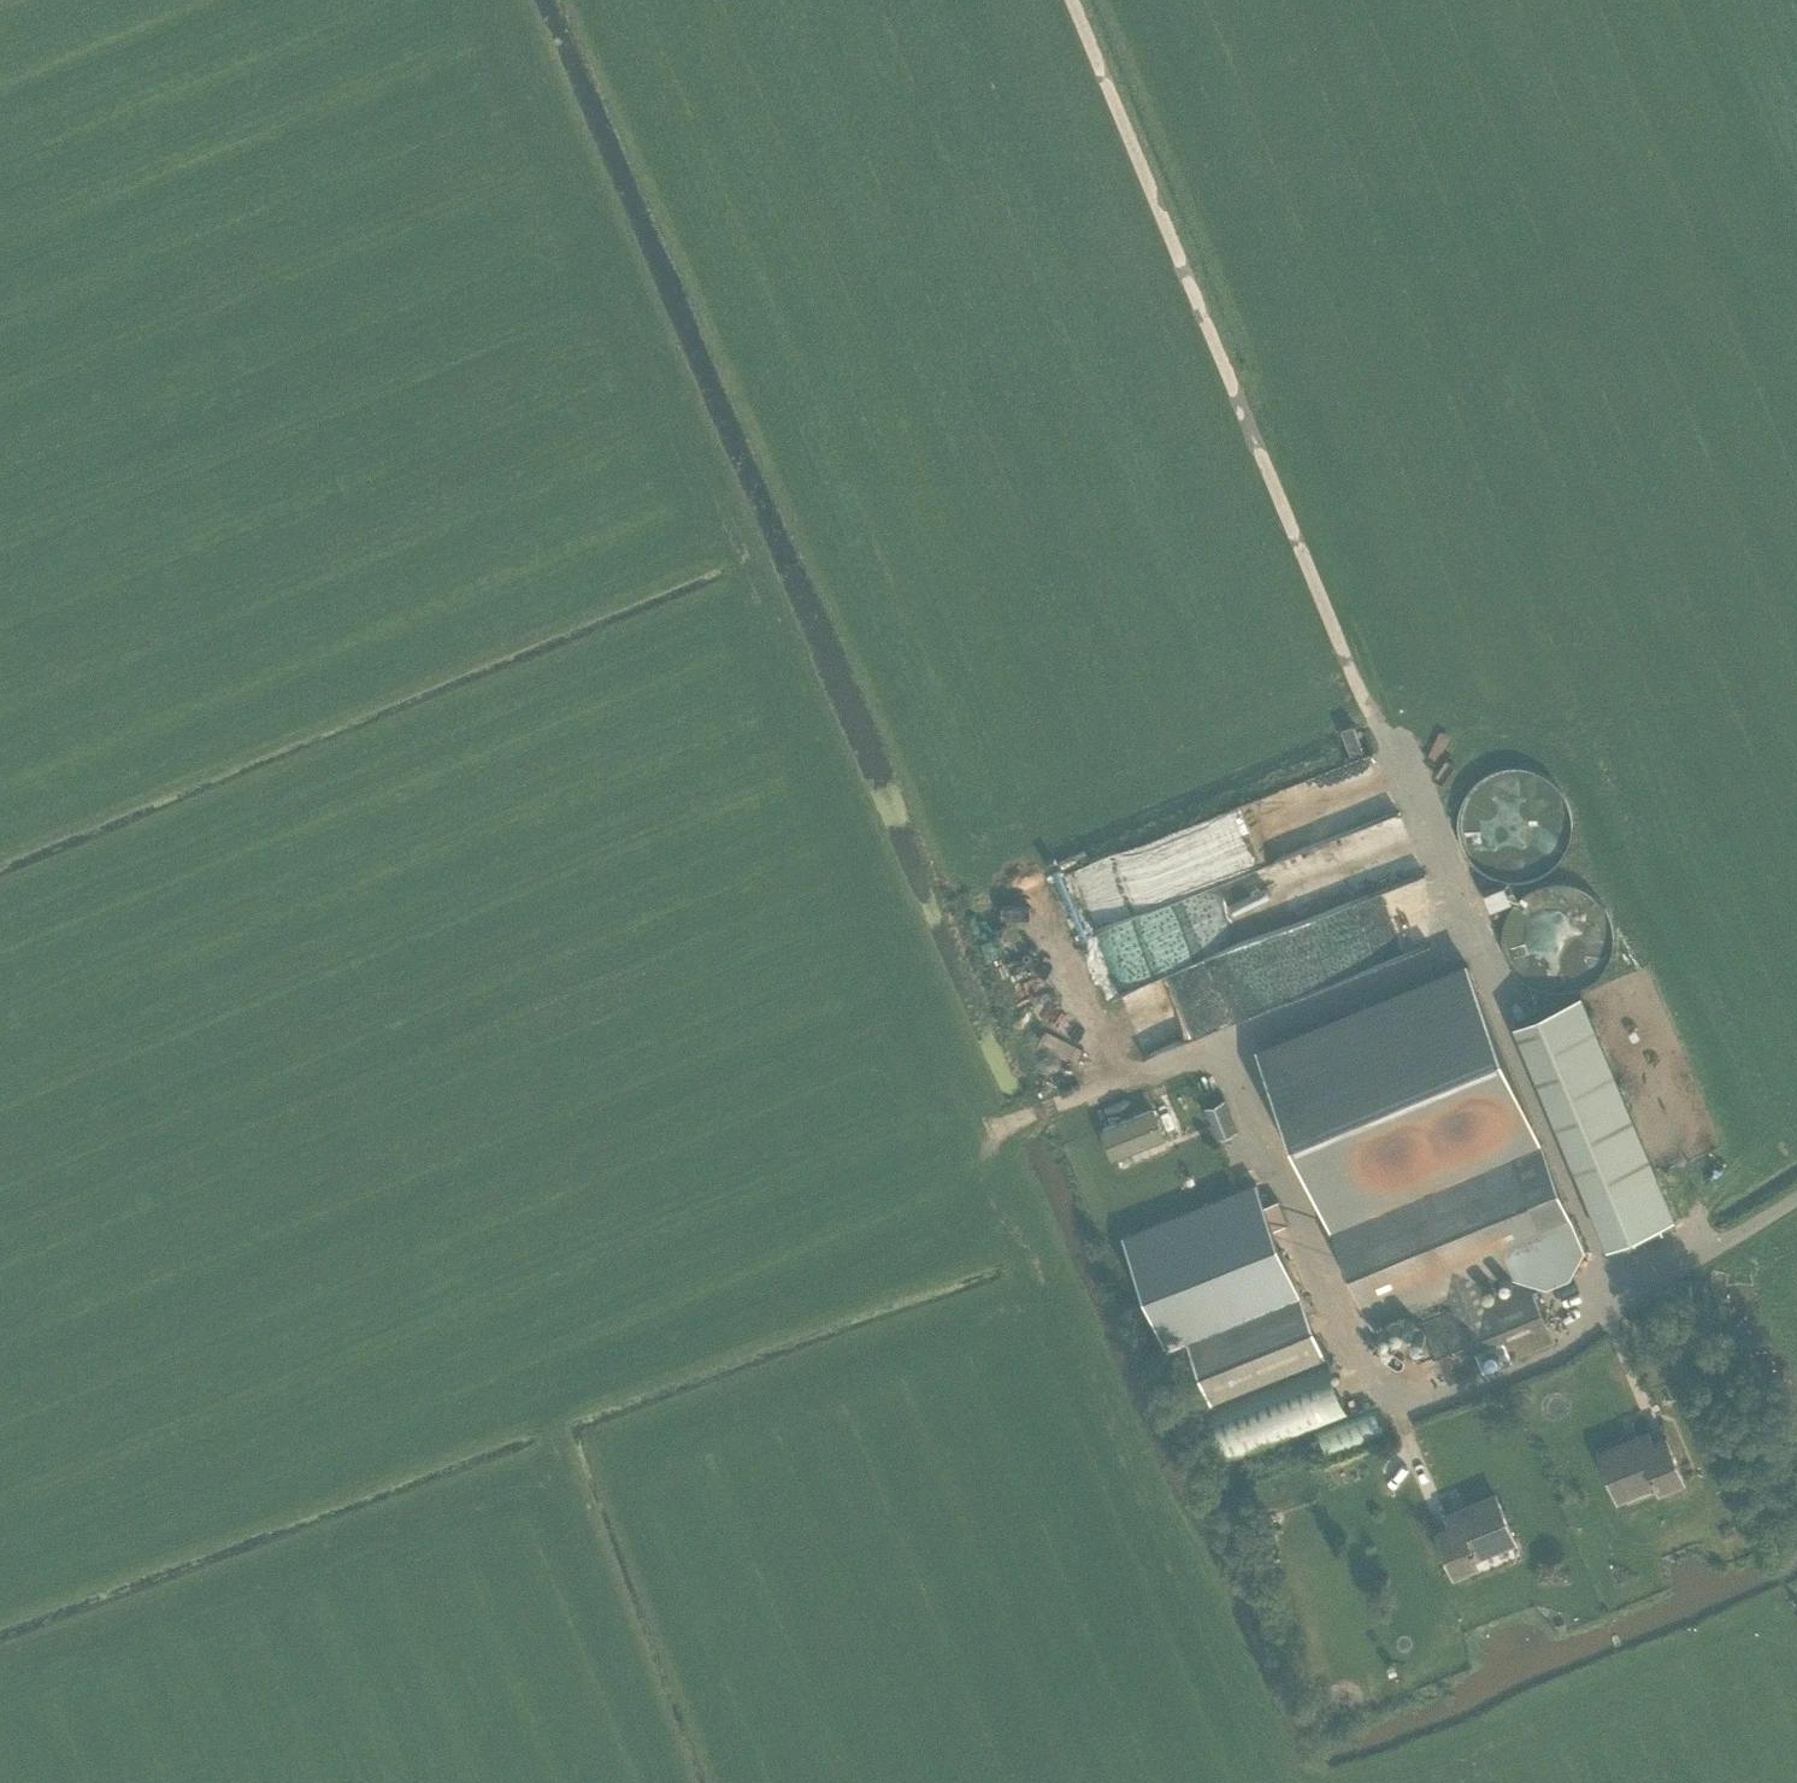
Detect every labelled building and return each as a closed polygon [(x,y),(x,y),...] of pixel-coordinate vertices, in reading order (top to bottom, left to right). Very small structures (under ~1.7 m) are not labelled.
[(1563,790),(1561,786),(1553,791),(1542,792),(1541,784),(1531,790),(1514,792),(1513,793),(1464,799),(1465,811),(1455,816),(1456,824),(1468,846),(1468,845),(1486,879),(1512,875),(1483,891),(1494,913),(1511,904),(1523,902),(1521,883),(1572,856),(1563,790)] [(1568,1277),(1585,1249),(1469,963),(1259,1046),(1327,1214),(1372,1327),(1448,1297),(1453,1310),(1425,1321),(1452,1382),(1552,1341),(1527,1279),(1486,1296),(1481,1282),(1509,1271),(1548,1283),(1568,1277)] [(1674,1218),(1586,1008),(1581,996),(1514,1024),(1607,1246),(1674,1218)] [(1183,1136),(1167,1095),(1154,1100),(1161,1119),(1157,1121),(1152,1109),(1101,1129),(1114,1163),(1165,1143),(1158,1126),(1164,1124),(1170,1141),(1183,1136)] [(1237,1130),(1225,1098),(1205,1106),(1218,1137),(1237,1130)] [(1237,1132),(1222,1138),(1236,1170),(1250,1164),(1237,1132)] [(1264,1205),(1255,1183),(1122,1235),(1167,1349),(1187,1341),(1210,1402),(1323,1358),(1273,1229),(1288,1224),(1278,1199),(1264,1205)] [(1348,1414),(1328,1365),(1202,1416),(1221,1465),(1348,1414)] [(1383,1432),(1374,1409),(1317,1431),(1326,1454),(1383,1432)] [(1637,1483),(1645,1480),(1651,1477),(1653,1483),(1655,1482),(1658,1490),(1682,1481),(1665,1439),(1652,1444),(1648,1434),(1598,1454),(1616,1500),(1639,1491),(1637,1483)] [(1490,1552),(1513,1542),(1494,1495),(1445,1515),(1449,1526),(1436,1532),(1454,1575),(1477,1565),(1474,1557),(1476,1556),(1474,1550),(1487,1545),(1490,1552)]
